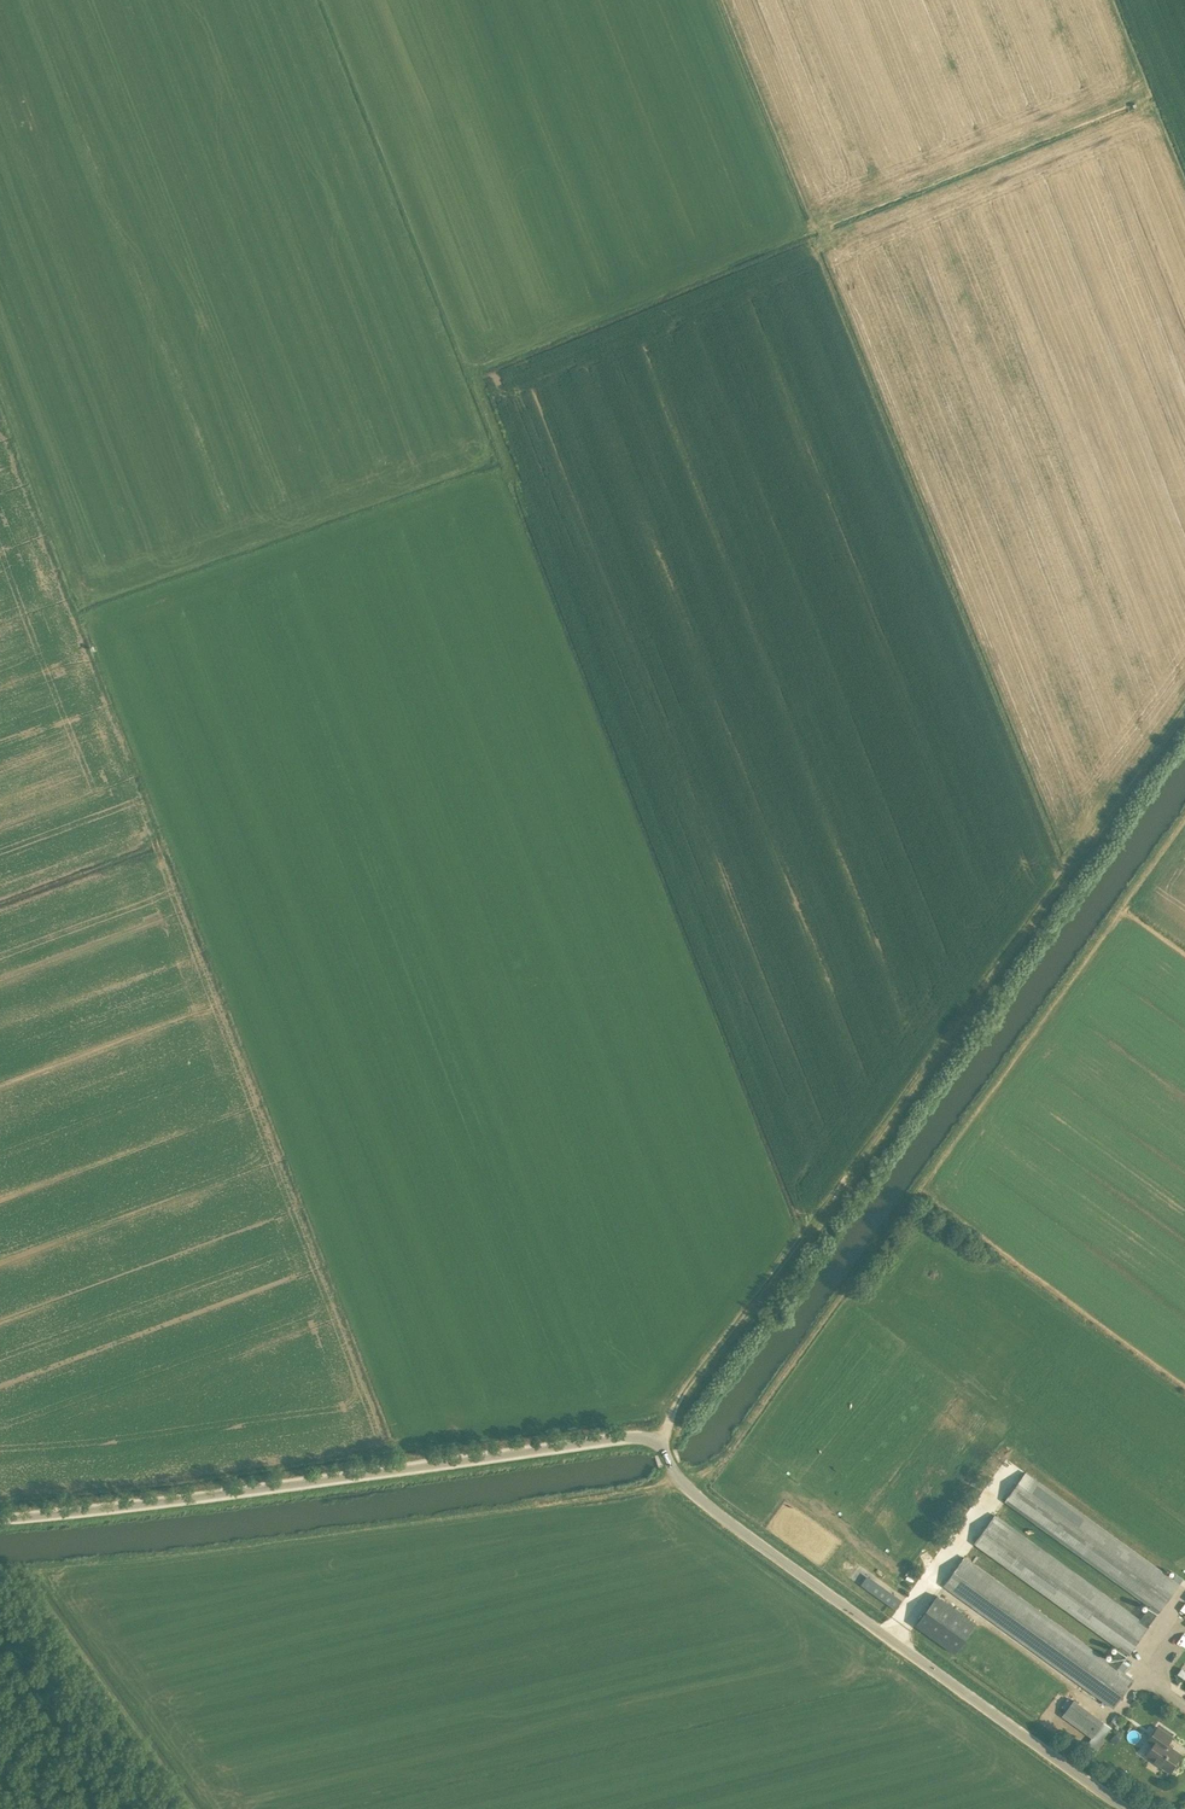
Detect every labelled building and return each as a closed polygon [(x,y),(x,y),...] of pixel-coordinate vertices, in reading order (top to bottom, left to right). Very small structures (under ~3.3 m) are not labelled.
[(1132,1678),(1125,1672),(1131,1664),(1122,1658),(1126,1653),(1127,1653),(1147,1625),(1147,1624),(1157,1610),(1157,1611),(1178,1582),(1025,1471),(1004,1500),(1149,1605),(1139,1618),(994,1513),(974,1542),(1118,1647),(1108,1661),(964,1555),(943,1584),(1112,1706),(1132,1678)] [(886,1604),(893,1594),(871,1579),(865,1589),(886,1604)] [(976,1624),(937,1596),(916,1625),(955,1653),(976,1624)] [(1094,1752),(1112,1727),(1072,1699),(1071,1701),(1067,1699),(1061,1707),(1065,1710),(1061,1714),(1092,1737),(1086,1746),(1094,1752)] [(1167,1770),(1180,1753),(1165,1743),(1170,1736),(1157,1726),(1151,1734),(1156,1737),(1144,1754),(1167,1770)] [(1114,1735),(1110,1741),(1115,1745),(1120,1739),(1114,1735)]
